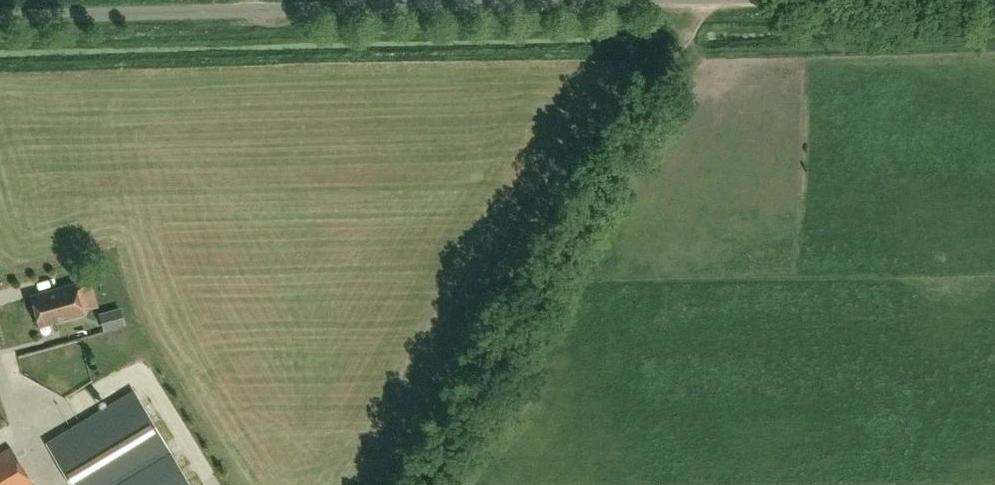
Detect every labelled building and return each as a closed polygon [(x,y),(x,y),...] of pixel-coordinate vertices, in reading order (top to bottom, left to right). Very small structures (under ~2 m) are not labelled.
[(39,326),(83,314),(75,285),(31,297),(39,326)] [(179,465),(165,443),(134,391),(47,443),(72,484),(191,484),(179,465)] [(10,447),(0,453),(0,484),(33,484),(10,447)]
